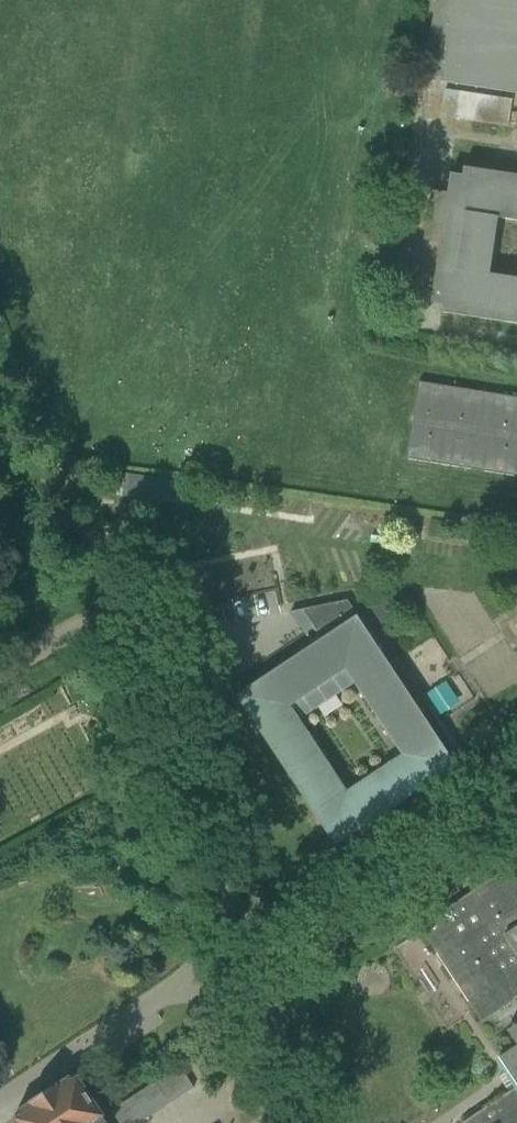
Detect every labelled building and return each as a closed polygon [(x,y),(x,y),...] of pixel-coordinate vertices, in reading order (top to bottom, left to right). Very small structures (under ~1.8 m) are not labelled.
[(449,89),(516,99),(516,0),(463,0),(449,89)] [(417,308),(516,323),(516,194),(436,182),(417,308)] [(418,382),(406,459),(516,477),(516,398),(418,382)] [(291,613),(292,612),(303,610),(321,637),(312,643),(235,694),(323,827),(335,845),(337,844),(359,829),(358,827),(364,822),(366,825),(456,765),(464,760),(451,742),(442,728),(434,733),(430,726),(437,722),(397,661),(390,666),(388,663),(368,631),(365,633),(360,625),(363,623),(357,614),(354,615),(351,610),(353,609),(347,600),(337,602),(290,611),(291,613)] [(508,870),(418,931),(430,949),(468,1005),(471,1003),(484,1022),(486,1020),(484,1017),(516,994),(516,884),(508,870)] [(507,1030),(516,1044),(516,1023),(507,1030)] [(499,1057),(509,1072),(516,1084),(516,1045),(499,1057)] [(117,1122),(139,1122),(193,1086),(177,1063),(109,1110),(117,1122)] [(103,1117),(106,1115),(79,1075),(73,1079),(70,1075),(17,1110),(19,1114),(12,1118),(16,1122),(107,1122),(103,1117)] [(465,1122),(516,1122),(516,1091),(510,1096),(509,1093),(465,1122)]
